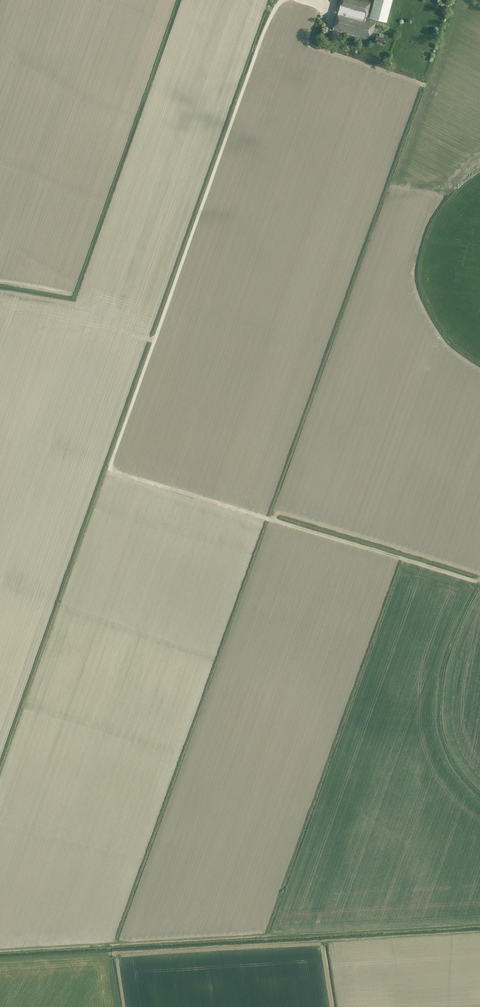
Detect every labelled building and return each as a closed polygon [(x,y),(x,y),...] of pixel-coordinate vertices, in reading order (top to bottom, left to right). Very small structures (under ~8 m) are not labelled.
[(368,16),(369,12),(372,1),(369,0),(340,0),(332,31),(358,38),(358,37),(366,39),(366,38),(374,40),(373,43),(375,43),(375,44),(377,44),(380,44),(380,45),(381,45),(382,45),(384,45),(386,37),(376,34),(377,30),(373,29),(375,21),(367,19),(367,18),(368,16)] [(369,17),(387,21),(392,0),(374,0),(371,12),(369,12),(368,16),(369,17)]
